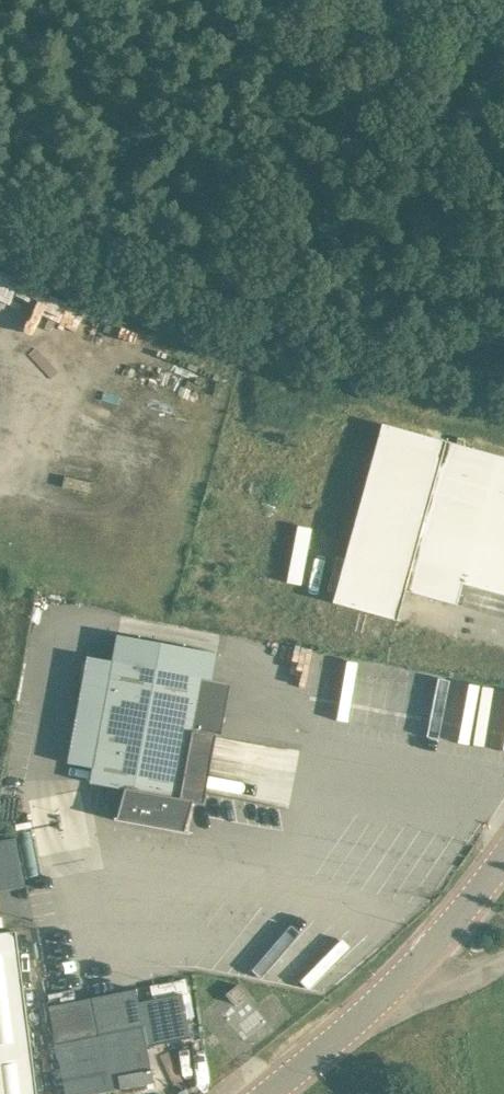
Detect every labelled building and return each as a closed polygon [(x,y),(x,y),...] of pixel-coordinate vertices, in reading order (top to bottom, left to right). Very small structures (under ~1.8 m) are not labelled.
[(334,602),(398,620),(406,590),(457,604),(463,584),(503,595),(503,457),(384,423),(334,602)] [(118,634),(113,660),(90,780),(125,788),(118,818),(166,827),(188,831),(188,830),(186,830),(191,812),(194,800),(186,799),(180,798),(202,677),(206,651),(118,634)] [(488,686),(482,728),(503,731),(503,688),(488,686)] [(25,886),(16,837),(0,840),(0,891),(25,886)] [(16,929),(0,931),(0,1093),(38,1093),(16,929)] [(482,937),(475,941),(479,946),(485,942),(482,937)] [(66,1093),(93,1093),(155,1082),(148,1046),(191,1037),(188,1018),(195,1017),(190,991),(189,992),(186,978),(141,987),(144,1001),(139,1001),(136,989),(49,1007),(66,1093)] [(226,994),(233,1003),(246,993),(239,984),(226,994)]
